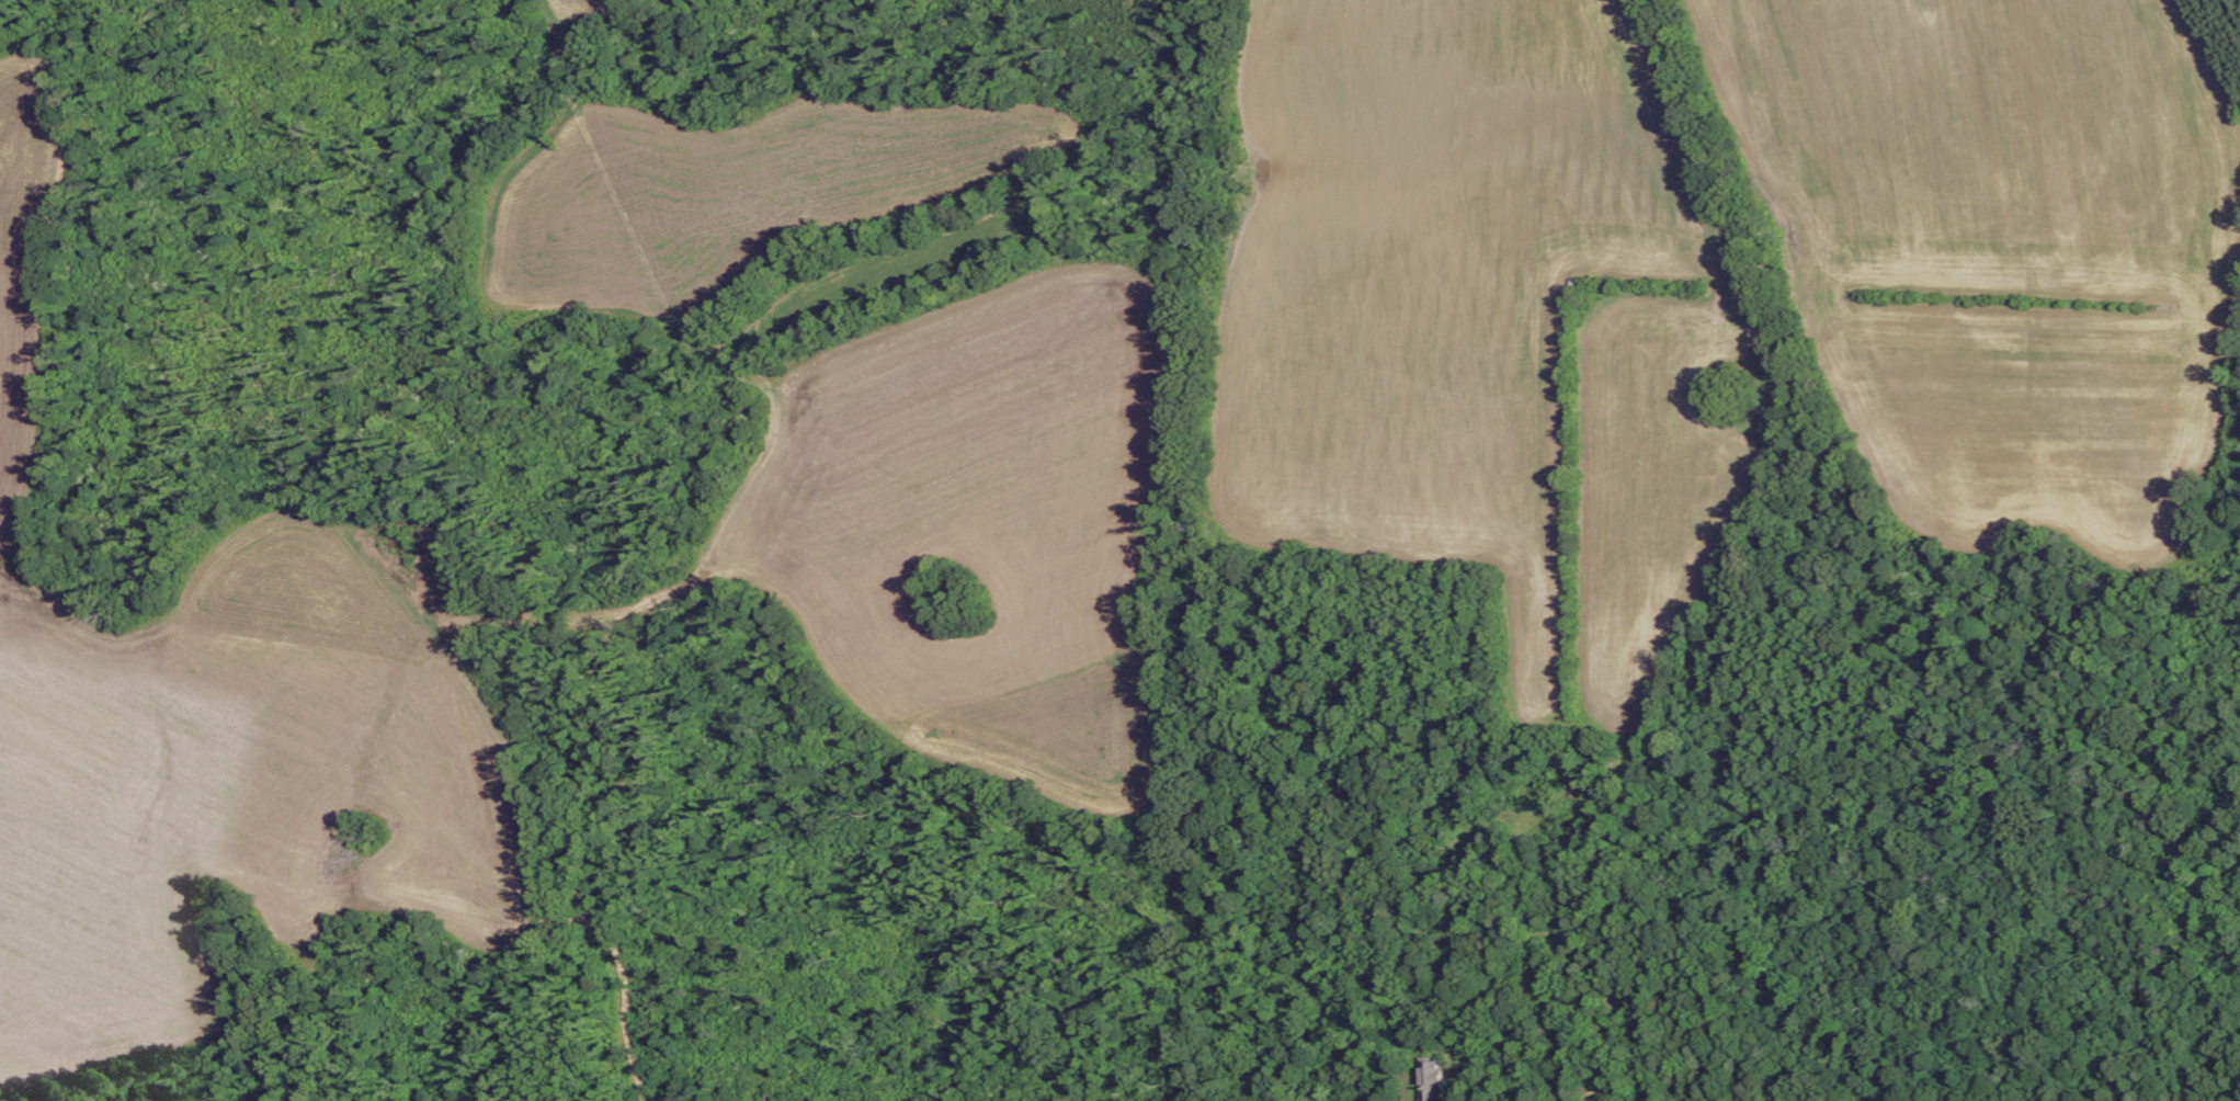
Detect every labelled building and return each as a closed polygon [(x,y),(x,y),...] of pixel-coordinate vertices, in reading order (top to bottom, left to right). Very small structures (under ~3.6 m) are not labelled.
[(1432,1082),(1443,1082),(1442,1059),(1430,1059),(1430,1055),(1419,1055),(1421,1100),(1433,1100),(1432,1082)]
